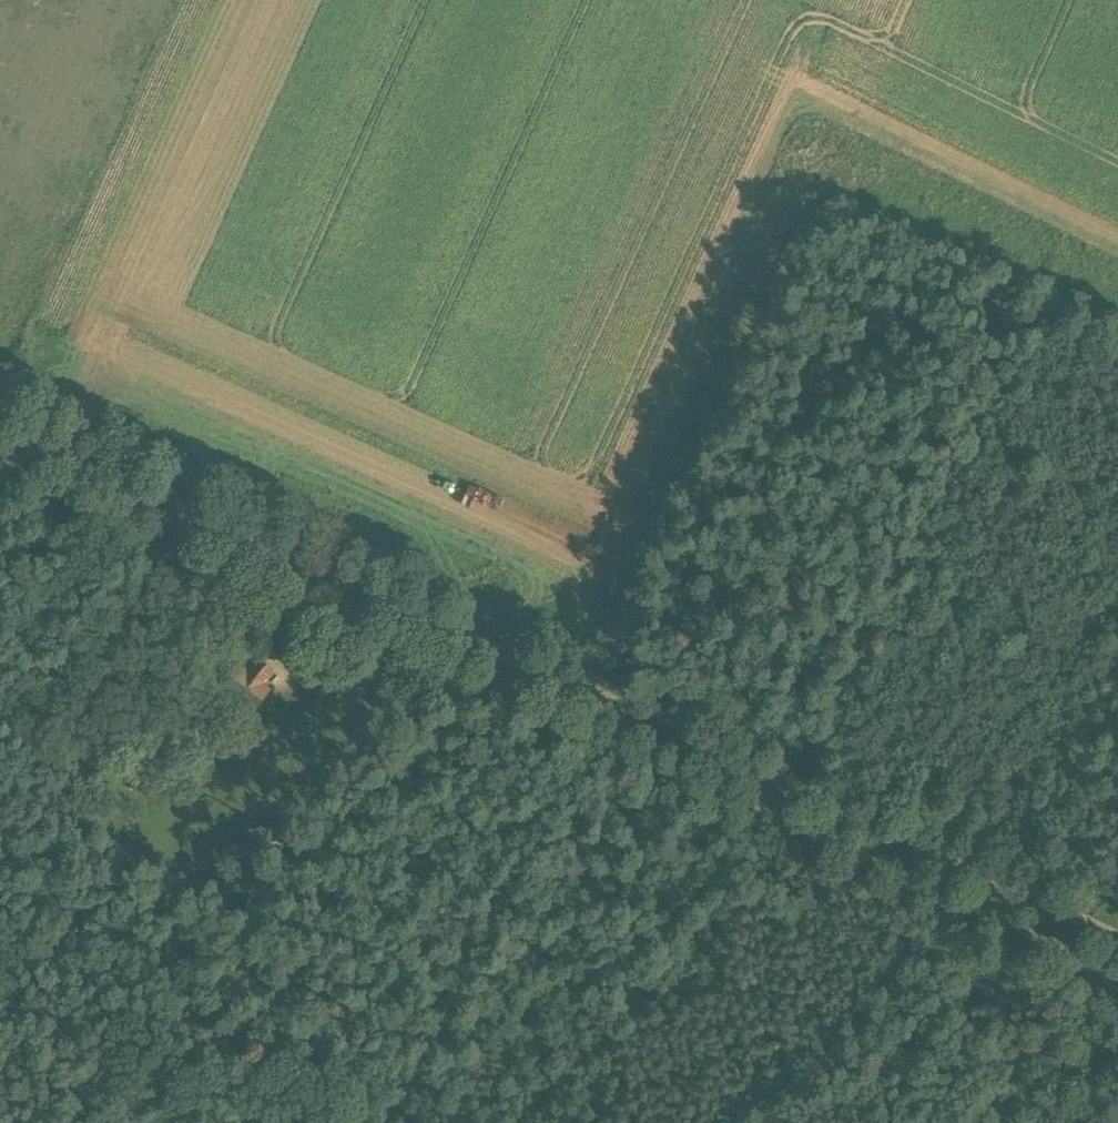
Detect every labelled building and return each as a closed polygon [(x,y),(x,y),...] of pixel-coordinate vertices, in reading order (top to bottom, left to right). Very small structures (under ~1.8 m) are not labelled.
[(240,666),(225,685),(255,708),(270,689),(263,684),(274,670),(259,658),(248,672),(240,666)]
